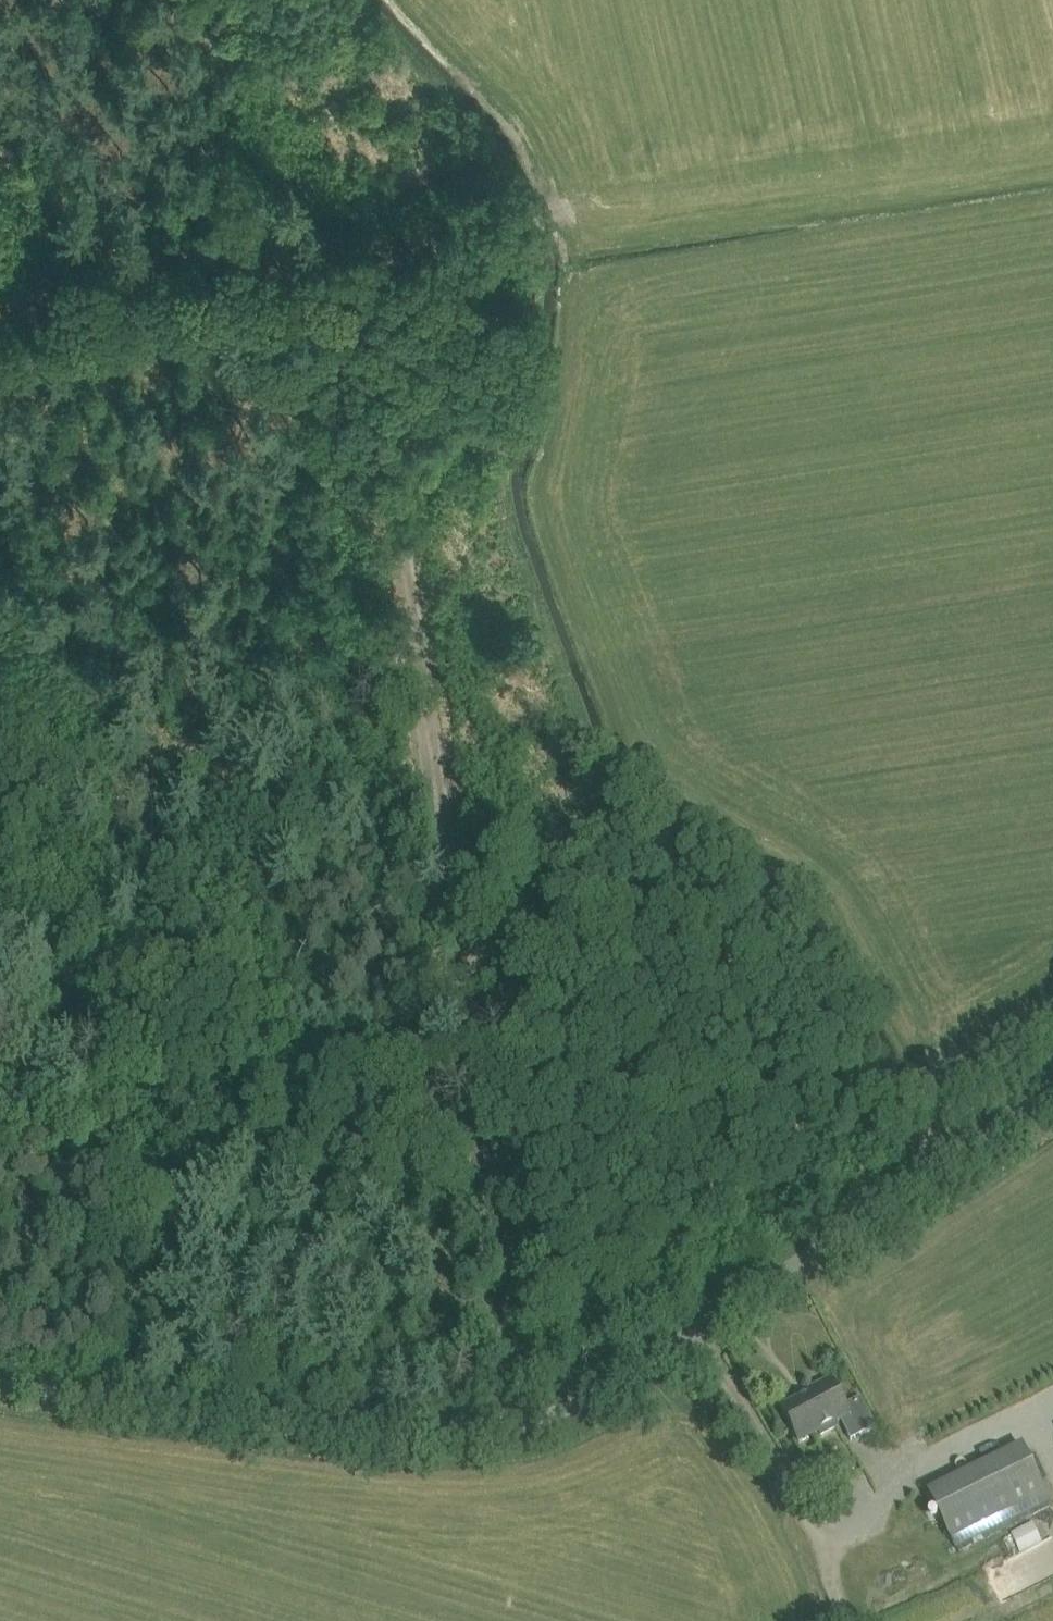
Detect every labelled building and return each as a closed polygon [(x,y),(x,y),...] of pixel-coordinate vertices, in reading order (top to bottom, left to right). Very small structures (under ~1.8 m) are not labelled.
[(779,1409),(797,1443),(817,1433),(819,1436),(837,1427),(835,1424),(849,1416),(829,1379),(806,1391),(807,1394),(779,1409)] [(929,1490),(956,1548),(1052,1503),(1052,1502),(1027,1445),(929,1490)] [(1012,1531),(1021,1551),(1043,1541),(1034,1522),(1012,1531)] [(1052,1574),(1052,1558),(1049,1550),(975,1586),(985,1607),(1052,1574)]
